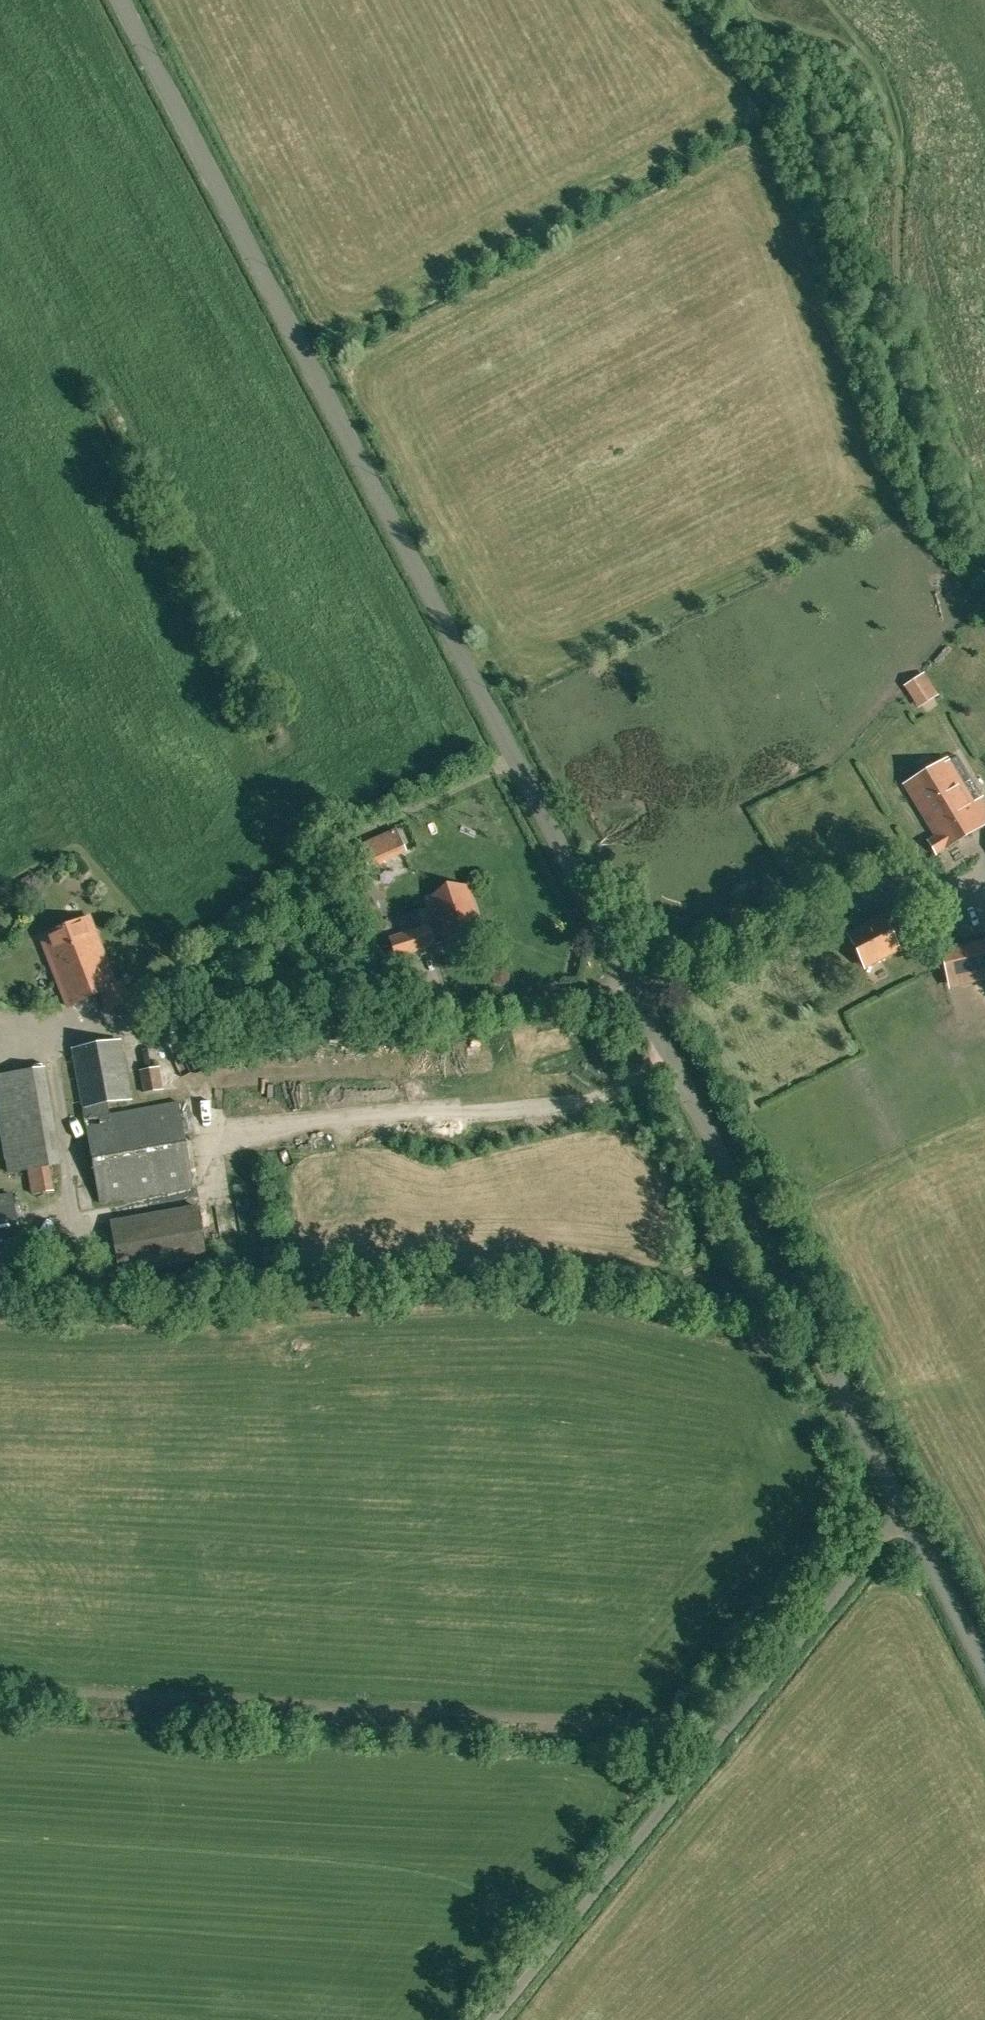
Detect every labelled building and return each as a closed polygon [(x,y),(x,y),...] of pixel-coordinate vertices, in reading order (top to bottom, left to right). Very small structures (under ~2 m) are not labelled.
[(910,679),(925,701),(945,688),(930,665),(910,679)] [(929,840),(937,853),(984,823),(984,821),(946,758),(904,784),(936,835),(929,840)] [(361,845),(370,867),(406,851),(397,829),(361,845)] [(467,886),(429,898),(437,922),(390,937),(396,956),(481,929),(467,886)] [(901,949),(894,935),(911,926),(905,915),(899,918),(895,910),(847,934),(864,967),(901,949)] [(89,916),(54,930),(84,999),(101,992),(108,1009),(132,999),(123,979),(115,982),(89,916)] [(84,999),(54,930),(40,936),(68,1005),(84,999)] [(984,975),(984,947),(945,958),(952,984),(984,975)] [(193,1186),(178,1101),(109,1114),(108,1103),(131,1099),(120,1040),(73,1048),(101,1203),(193,1186)] [(141,1070),(145,1092),(162,1088),(157,1067),(141,1070)] [(50,1166),(28,1170),(32,1194),(55,1190),(50,1166)] [(25,1256),(12,1192),(0,1194),(0,1260),(25,1256)] [(111,1221),(120,1272),(206,1257),(197,1206),(111,1221)]
